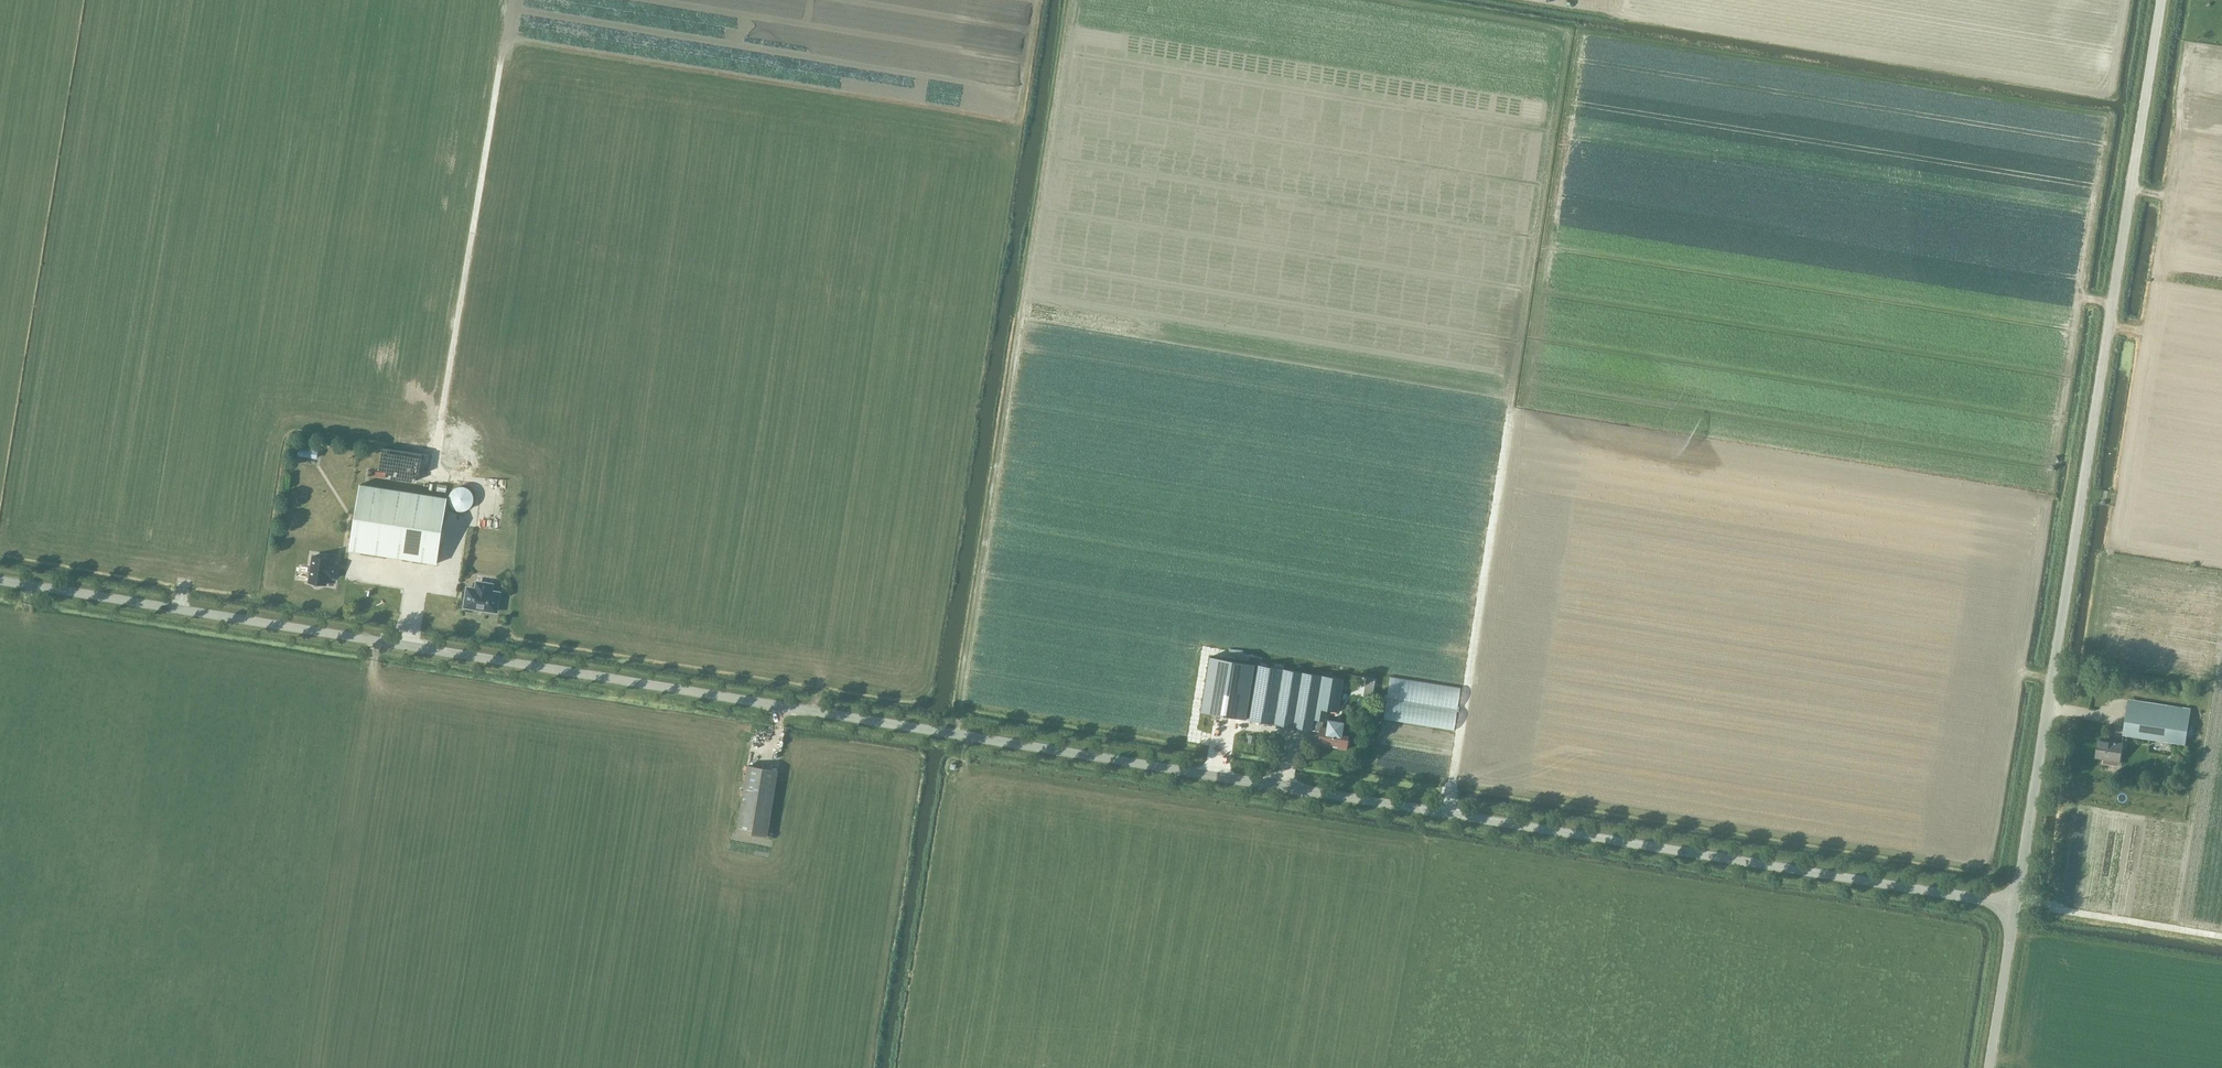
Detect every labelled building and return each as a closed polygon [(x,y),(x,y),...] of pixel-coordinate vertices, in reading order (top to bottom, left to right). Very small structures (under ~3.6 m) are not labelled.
[(349,550),(437,564),(447,498),(359,484),(349,550)] [(447,485),(437,484),(436,491),(445,492),(447,485)] [(449,498),(449,499),(449,501),(449,502),(449,503),(450,504),(450,505),(451,506),(452,507),(453,508),(454,509),(454,510),(456,510),(457,511),(458,511),(459,511),(461,511),(462,511),(463,511),(464,511),(465,511),(467,510),(468,510),(469,509),(470,508),(470,507),(471,506),(472,505),(472,504),(473,503),(473,502),(474,501),(474,499),(474,498),(474,497),(473,496),(473,495),(472,493),(472,492),(471,491),(470,490),(469,489),(468,488),(467,488),(466,487),(464,487),(463,487),(462,486),(461,486),(459,487),(458,487),(456,487),(455,488),(454,489),(453,489),(452,490),(451,492),(450,494),(449,495),(449,496),(449,497),(449,498)] [(347,497),(339,489),(329,499),(337,507),(347,497)] [(329,559),(313,556),(309,582),(313,583),(314,585),(316,586),(318,587),(320,586),(322,584),(325,585),(327,577),(335,578),(337,563),(329,562),(329,559)] [(467,588),(464,607),(496,612),(499,593),(490,592),(491,585),(477,583),(476,590),(467,588)] [(1210,657),(1201,712),(1214,714),(1247,719),(1311,730),(1313,720),(1324,722),(1326,710),(1338,712),(1338,707),(1343,679),(1256,664),(1249,663),(1210,657)] [(1391,677),(1387,698),(1457,709),(1460,688),(1391,677)] [(1372,688),(1360,686),(1359,696),(1370,697),(1372,688)] [(2123,735),(2185,745),(2191,709),(2128,699),(2123,735)] [(1327,727),(1321,726),(1318,743),(1339,746),(1338,749),(1346,750),(1348,737),(1341,735),(1342,731),(1343,723),(1329,720),(1327,727)] [(2119,762),(2122,743),(2099,739),(2096,758),(2119,762)] [(2174,748),(2160,746),(2157,762),(2168,764),(2169,755),(2173,756),(2174,748)] [(778,771),(747,766),(737,831),(767,836),(778,771)]
